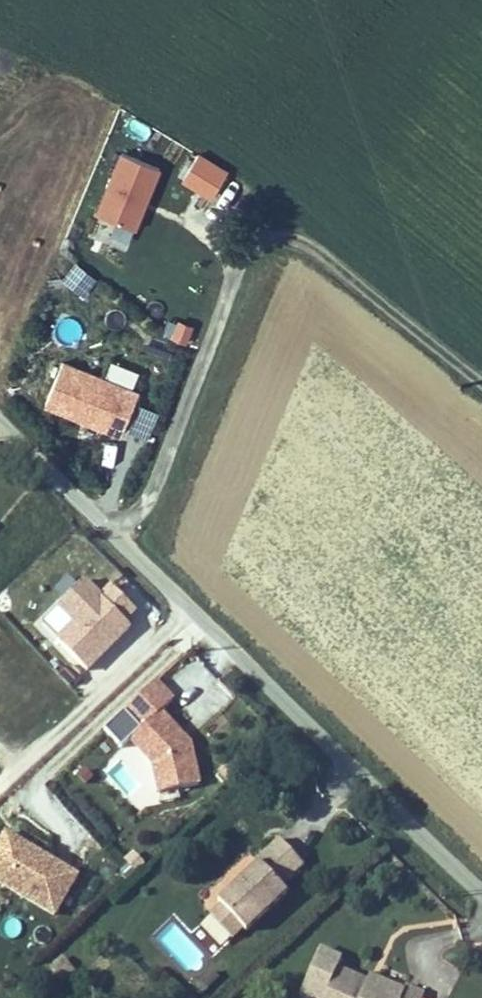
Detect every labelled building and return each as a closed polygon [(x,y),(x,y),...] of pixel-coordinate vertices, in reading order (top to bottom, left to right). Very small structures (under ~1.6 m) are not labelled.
[(163,166),(118,149),(93,213),(138,230),(163,166)] [(232,170),(202,151),(188,173),(217,192),(232,170)] [(88,292),(98,273),(73,261),(63,280),(88,292)] [(169,336),(187,343),(194,325),(176,318),(169,336)] [(141,389),(67,359),(48,405),(123,435),(141,389)] [(140,401),(128,428),(149,437),(160,409),(140,401)] [(138,609),(115,586),(108,593),(89,574),(56,608),(71,623),(55,638),(93,676),(138,630),(127,620),(138,609)] [(175,698),(158,681),(129,711),(146,727),(133,741),(155,762),(160,791),(203,783),(195,740),(164,710),(175,698)] [(7,832),(0,844),(0,878),(63,913),(84,874),(7,832)] [(312,870),(294,851),(287,845),(265,868),(268,870),(232,908),(237,912),(250,925),(257,931),(262,937),(300,898),(292,890),(312,870)] [(257,931),(250,925),(237,912),(224,925),(241,941),(244,945),(257,931)] [(64,954),(49,965),(61,981),(75,971),(64,954)] [(311,997),(410,997),(414,989),(395,982),(392,989),(365,977),(364,981),(325,965),(311,997)]
